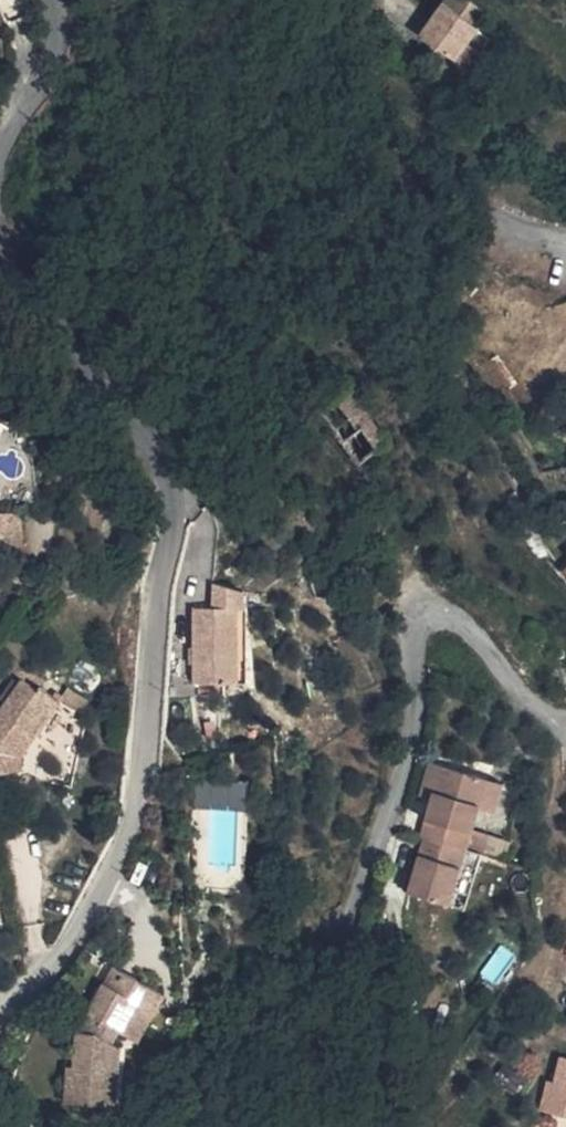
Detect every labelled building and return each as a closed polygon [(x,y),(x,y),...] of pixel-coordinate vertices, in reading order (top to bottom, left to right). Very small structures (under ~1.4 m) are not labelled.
[(472,0),(441,0),(440,1),(476,26),(487,11),(472,0)] [(440,1),(417,35),(451,59),(476,26),(440,1)] [(491,36),(476,26),(451,59),(466,70),(491,36)] [(398,444),(359,395),(333,416),(373,464),(398,444)] [(0,510),(0,545),(28,544),(25,508),(0,510)] [(230,659),(231,624),(232,582),(240,582),(240,562),(208,557),(207,584),(187,583),(187,659),(230,659)] [(239,659),(239,624),(231,624),(230,659),(239,659)] [(21,764),(18,748),(27,736),(35,745),(61,709),(40,695),(37,698),(22,687),(0,718),(0,784),(22,781),(19,768),(21,764)] [(18,748),(21,764),(35,745),(27,736),(18,748)] [(424,802),(435,806),(446,771),(436,768),(424,802)] [(491,786),(446,771),(435,806),(424,840),(427,841),(468,855),(481,815),(491,786)] [(198,806),(251,806),(251,778),(198,779),(198,806)] [(498,820),(508,791),(491,786),(481,815),(498,820)] [(409,897),(450,910),(468,855),(427,841),(409,897)] [(485,861),(468,855),(450,910),(468,915),(485,861)] [(93,1021),(86,1034),(74,1028),(71,1062),(60,1061),(55,1104),(94,1107),(95,1091),(112,1093),(117,1052),(109,1048),(116,1035),(133,1043),(160,997),(111,970),(82,1015),(93,1021)] [(93,1021),(82,1015),(74,1028),(86,1034),(93,1021)] [(558,1049),(552,1075),(546,1073),(539,1103),(565,1110),(565,1051),(558,1049)] [(95,1091),(94,1107),(111,1108),(112,1093),(95,1091)]
